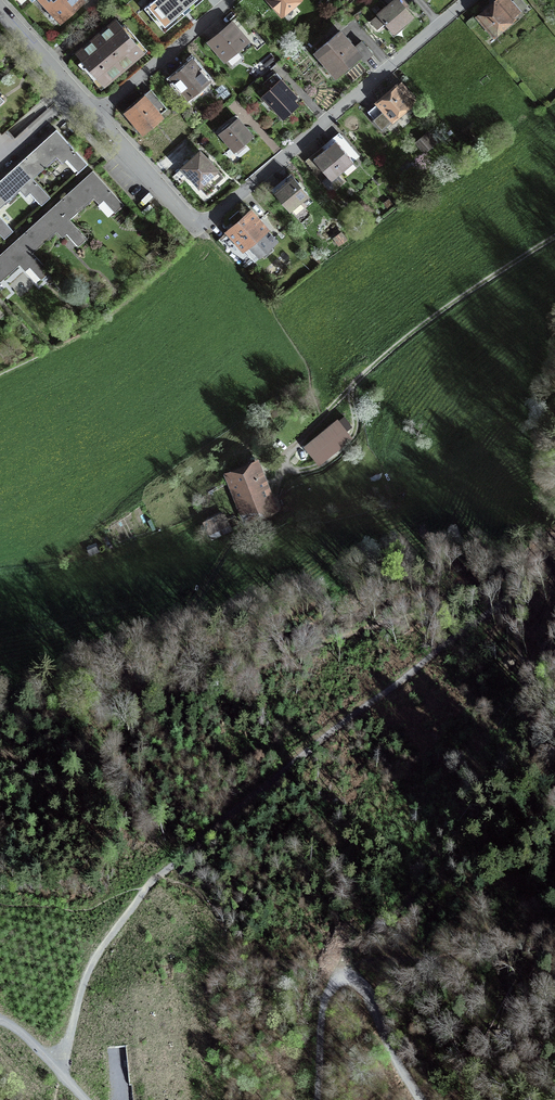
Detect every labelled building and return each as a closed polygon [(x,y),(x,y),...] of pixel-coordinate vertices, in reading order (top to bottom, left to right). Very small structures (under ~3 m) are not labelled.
[(49,8),(59,0),(42,0),(49,8)] [(82,0),(59,0),(49,8),(60,21),(83,1),(82,0)] [(164,31),(202,0),(152,0),(144,6),(164,31)] [(282,13),(297,0),(270,0),(282,13)] [(377,27),(385,21),(393,31),(412,15),(405,7),(408,5),(404,0),(386,0),(390,4),(379,14),(380,15),(372,21),(377,27)] [(480,17),(494,33),(524,7),(519,0),(514,0),(511,3),(508,0),(499,0),(480,17)] [(142,50),(117,20),(77,53),(103,83),(142,50)] [(244,40),(232,25),(212,42),(225,57),(225,56),(231,63),(233,64),(240,58),(240,55),(235,48),(244,40)] [(340,31),(316,51),(325,61),(327,60),(339,74),(360,56),(363,60),(372,53),(362,41),(354,47),(340,31)] [(191,60),(171,77),(183,91),(186,89),(192,96),(209,81),(191,60)] [(263,95),(283,118),(298,105),(291,97),(294,94),(275,73),(264,82),(270,89),(263,95)] [(222,83),(215,88),(218,93),(216,95),(217,97),(220,95),(224,99),(231,93),(222,83)] [(415,100),(400,83),(368,111),(382,128),(415,100)] [(124,111),(136,125),(138,123),(143,129),(167,109),(162,103),(165,100),(161,96),(158,99),(150,90),(140,98),(142,101),(132,109),(130,107),(124,111)] [(222,134),(235,149),(251,135),(238,120),(222,134)] [(22,162),(36,177),(58,157),(64,163),(69,158),(80,170),(90,162),(60,128),(41,145),(22,162)] [(425,135),(417,142),(424,150),(432,143),(425,135)] [(353,162),(336,141),(325,150),(343,171),(353,162)] [(343,171),(325,150),(314,159),(329,176),(322,182),(329,189),(334,190),(344,181),(338,174),(343,171)] [(217,170),(200,151),(182,167),(207,194),(215,186),(214,185),(223,177),(217,170)] [(22,190),(28,196),(32,192),(43,205),(53,197),(36,177),(22,162),(3,178),(0,181),(0,210),(22,190)] [(58,202),(71,218),(94,198),(99,203),(105,198),(116,211),(126,202),(96,169),(77,185),(58,202)] [(275,192),(290,210),(308,195),(293,177),(275,192)] [(39,219),(20,235),(35,251),(58,231),(63,236),(68,233),(79,246),(89,237),(71,218),(58,202),(39,219)] [(277,241),(250,211),(244,217),(239,211),(229,219),(234,225),(227,231),(229,233),(219,242),(241,267),(252,258),(254,261),(277,241)] [(0,212),(0,231),(6,238),(16,230),(0,212)] [(341,233),(334,238),(339,244),(346,240),(341,233)] [(20,235),(2,251),(0,253),(0,283),(21,264),(26,269),(31,265),(42,278),(51,270),(35,251),(20,235)] [(309,269),(302,261),(292,268),(299,276),(309,269)] [(348,435),(337,422),(308,446),(318,459),(348,435)] [(273,509),(255,464),(230,474),(248,519),(273,509)] [(227,520),(208,529),(212,537),(231,528),(227,520)]
